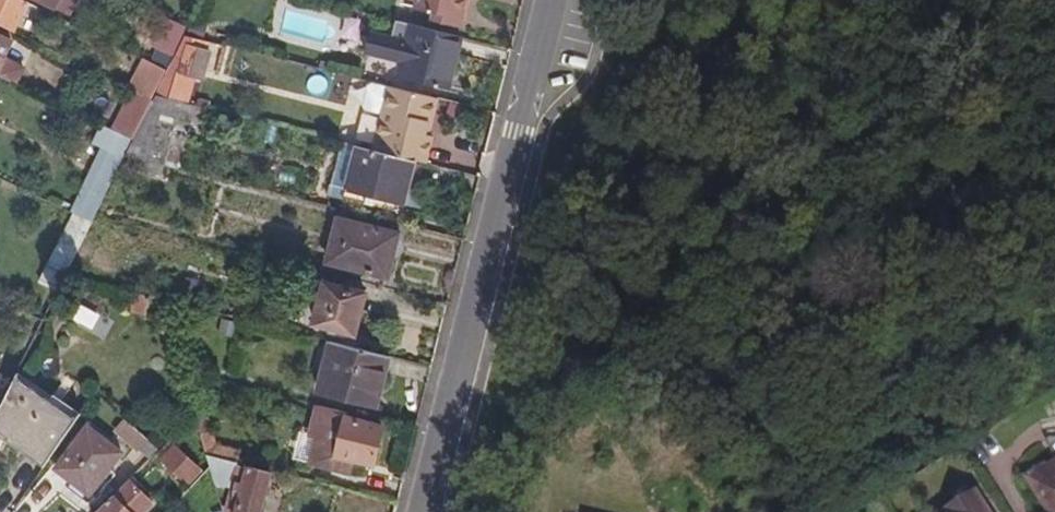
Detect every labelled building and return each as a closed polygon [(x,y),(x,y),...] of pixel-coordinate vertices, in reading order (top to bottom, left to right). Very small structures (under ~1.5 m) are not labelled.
[(26,1),(24,0),(0,0),(0,26),(11,31),(26,1)] [(465,0),(418,0),(416,7),(461,18),(465,0)] [(189,26),(194,16),(185,11),(180,21),(189,26)] [(167,71),(185,34),(189,26),(180,21),(171,17),(150,63),(155,65),(167,71)] [(203,39),(205,25),(193,23),(191,36),(194,37),(202,39),(203,39)] [(370,55),(401,63),(399,74),(415,78),(414,81),(427,85),(428,81),(449,87),(461,36),(411,24),(407,41),(376,34),(369,38),(367,49),(370,55)] [(202,77),(209,50),(192,46),(194,37),(191,36),(185,34),(167,71),(157,90),(155,95),(187,103),(195,75),(202,77)] [(22,46),(0,35),(0,75),(15,82),(22,68),(13,64),(22,46)] [(209,50),(211,41),(203,39),(202,39),(194,37),(192,46),(209,50)] [(147,86),(142,96),(152,100),(155,95),(157,90),(167,71),(155,65),(145,85),(147,86)] [(428,124),(431,125),(438,98),(390,86),(390,88),(372,83),(367,86),(362,105),(364,110),(383,115),(374,150),(415,160),(427,163),(433,138),(428,137),(425,136),(428,124)] [(132,140),(152,100),(142,96),(134,91),(114,131),(132,140)] [(163,165),(175,117),(187,120),(191,121),(195,105),(187,103),(155,95),(152,100),(132,140),(125,155),(128,156),(138,159),(163,165)] [(176,168),(187,120),(175,117),(163,165),(176,168)] [(125,155),(132,140),(114,131),(102,125),(93,144),(102,149),(71,212),(74,213),(92,222),(95,215),(125,155)] [(403,204),(415,160),(374,150),(356,146),(345,189),(403,204)] [(135,169),(138,159),(128,156),(126,167),(135,169)] [(161,175),(163,165),(138,159),(135,169),(161,175)] [(57,292),(66,273),(92,222),(74,213),(39,283),(57,292)] [(403,240),(398,237),(399,234),(340,220),(330,262),(389,277),(393,259),(396,258),(401,256),(404,247),(403,240)] [(193,298),(198,279),(186,275),(181,295),(193,298)] [(355,335),(366,295),(324,284),(314,324),(355,335)] [(145,311),(150,295),(134,291),(129,306),(145,311)] [(95,328),(103,313),(83,303),(76,319),(95,328)] [(377,406),(389,356),(328,341),(316,391),(377,406)] [(68,434),(9,397),(0,412),(0,443),(42,471),(68,434)] [(200,433),(207,455),(215,457),(229,460),(235,462),(237,453),(213,447),(209,431),(211,430),(203,404),(193,407),(195,413),(200,433)] [(382,428),(311,410),(304,439),(312,441),(305,466),(339,474),(343,459),(353,461),(372,466),(382,428)] [(121,421),(110,432),(134,453),(136,451),(146,460),(154,451),(121,421)] [(89,496),(121,455),(88,429),(56,470),(89,496)] [(200,470),(171,441),(158,454),(188,483),(200,470)] [(272,474),(237,465),(238,463),(235,462),(229,460),(215,457),(207,455),(210,467),(213,477),(232,482),(224,511),(262,511),(272,474)] [(349,477),(353,461),(343,459),(339,474),(349,477)] [(1020,497),(1029,511),(1054,511),(1054,474),(1020,497)] [(152,503),(129,480),(96,511),(142,511),(152,503)] [(368,496),(339,489),(334,509),(345,511),(364,511),(368,496)] [(390,501),(368,496),(364,511),(387,511),(390,501)]
